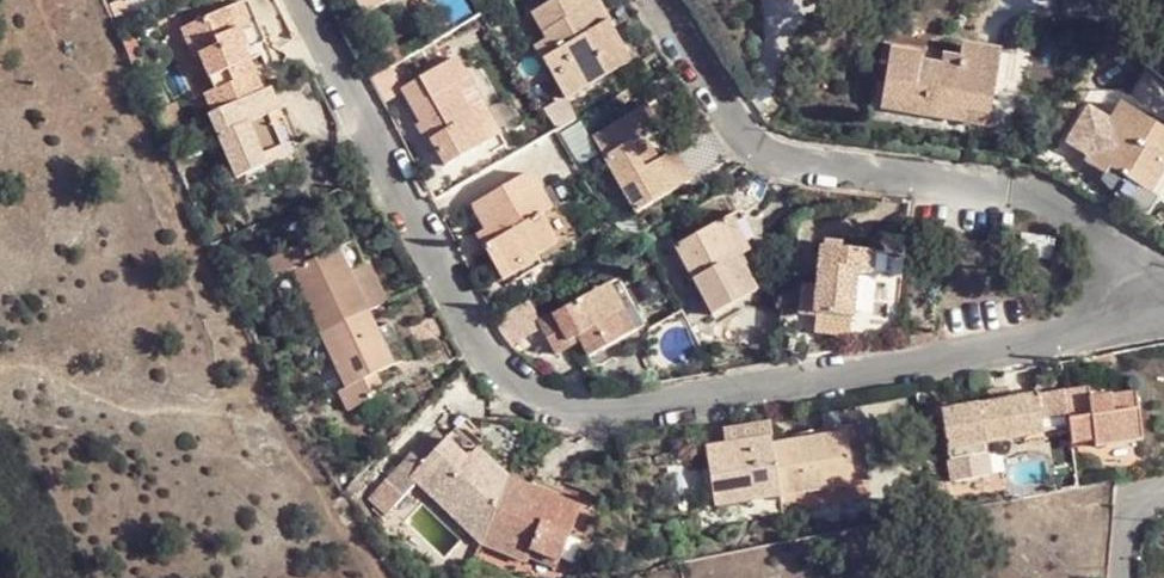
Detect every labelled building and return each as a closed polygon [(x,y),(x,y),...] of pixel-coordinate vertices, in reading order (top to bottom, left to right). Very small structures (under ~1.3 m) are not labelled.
[(366,16),(370,13),(363,0),(356,0),(366,16)] [(370,13),(393,0),(363,0),(370,13)] [(547,63),(568,101),(612,78),(604,63),(626,51),(612,25),(604,30),(587,0),(564,0),(536,14),(551,43),(558,57),(547,63)] [(612,25),(598,0),(587,0),(604,30),(612,25)] [(218,116),(268,95),(251,54),(269,46),(252,3),(185,33),(198,64),(205,61),(217,92),(210,97),(218,116)] [(540,49),(547,63),(558,57),(551,43),(540,49)] [(917,70),(918,57),(887,53),(879,114),(960,123),(963,109),(990,113),(992,99),(1005,101),(1008,100),(1015,57),(960,50),(959,60),(958,61),(956,76),(917,70)] [(604,63),(612,78),(634,66),(626,51),(604,63)] [(958,61),(918,57),(917,70),(956,76),(958,61)] [(460,59),(406,89),(451,173),(493,151),(490,143),(502,136),(460,59)] [(395,71),(374,83),(387,108),(403,98),(397,88),(403,85),(395,71)] [(218,116),(213,118),(239,182),(271,168),(276,178),(306,165),(275,91),(268,95),(218,116)] [(564,97),(544,106),(553,126),(574,117),(564,97)] [(963,109),(960,123),(1002,128),(1005,101),(992,99),(990,113),(963,109)] [(648,112),(662,135),(667,132),(655,108),(648,112)] [(1115,179),(1120,171),(1133,180),(1136,182),(1148,190),(1163,165),(1163,128),(1131,108),(1093,165),(1115,179)] [(634,218),(690,188),(673,157),(662,135),(648,112),(593,142),(634,218)] [(673,157),(690,188),(725,169),(707,138),(673,157)] [(1148,190),(1161,198),(1163,194),(1163,165),(1148,190)] [(1120,171),(1115,179),(1128,188),(1133,180),(1120,171)] [(491,247),(481,253),(496,284),(518,273),(514,265),(530,258),(532,261),(553,251),(531,208),(542,203),(530,179),(473,209),(483,230),(491,247)] [(1136,182),(1124,199),(1156,220),(1163,209),(1163,201),(1161,198),(1148,190),(1136,182)] [(531,208),(553,251),(563,245),(542,203),(531,208)] [(750,252),(763,245),(748,214),(734,220),(750,252)] [(761,293),(748,266),(742,255),(750,252),(734,220),(681,245),(717,314),(761,293)] [(472,236),(481,253),(491,247),(483,230),(472,236)] [(1059,252),(1062,234),(1030,231),(1028,249),(1059,252)] [(346,277),(368,266),(358,244),(335,255),(346,277)] [(300,273),(329,334),(373,312),(391,303),(373,264),(368,266),(346,277),(335,255),(327,258),(321,245),(302,253),(300,250),(274,264),(282,281),(300,273)] [(742,255),(748,266),(755,262),(763,254),(763,245),(750,252),(742,255)] [(861,275),(876,276),(879,255),(827,250),(822,288),(809,288),(806,314),(855,319),(861,275)] [(518,273),(496,284),(500,293),(538,275),(531,262),(532,261),(530,258),(514,265),(518,273)] [(875,283),(876,276),(861,275),(855,319),(872,321),(875,283)] [(624,282),(556,319),(570,344),(581,338),(584,346),(593,361),(651,327),(624,282)] [(373,312),(329,334),(355,389),(346,393),(356,411),(380,399),(376,390),(371,377),(385,372),(413,358),(397,322),(381,330),(373,312)] [(560,359),(574,351),(570,344),(556,319),(541,326),(560,359)] [(570,344),(574,351),(584,346),(581,338),(570,344)] [(389,384),(385,372),(371,377),(376,390),(389,384)] [(985,395),(988,410),(1013,406),(1011,391),(985,395)] [(1072,430),(1075,451),(1098,448),(1099,454),(1145,446),(1137,397),(1091,404),(1089,392),(1066,397),(1072,430)] [(1072,430),(1066,397),(1066,395),(1013,406),(988,410),(943,417),(956,487),(995,480),(990,446),(1072,430)] [(780,502),(773,451),(770,428),(726,435),(728,450),(709,452),(717,513),(780,502)] [(795,448),(773,451),(780,502),(855,491),(851,460),(860,457),(855,428),(846,429),(847,440),(795,448)] [(794,438),(795,448),(847,440),(846,429),(794,438)] [(490,538),(512,483),(459,433),(433,460),(420,448),(385,485),(402,501),(416,486),(485,549),(490,538)] [(529,491),(512,483),(490,538),(532,556),(534,552),(538,544),(565,555),(587,504),(532,482),(529,491)] [(402,501),(385,485),(369,502),(385,519),(402,501)] [(538,544),(534,552),(561,562),(565,555),(538,544)]
